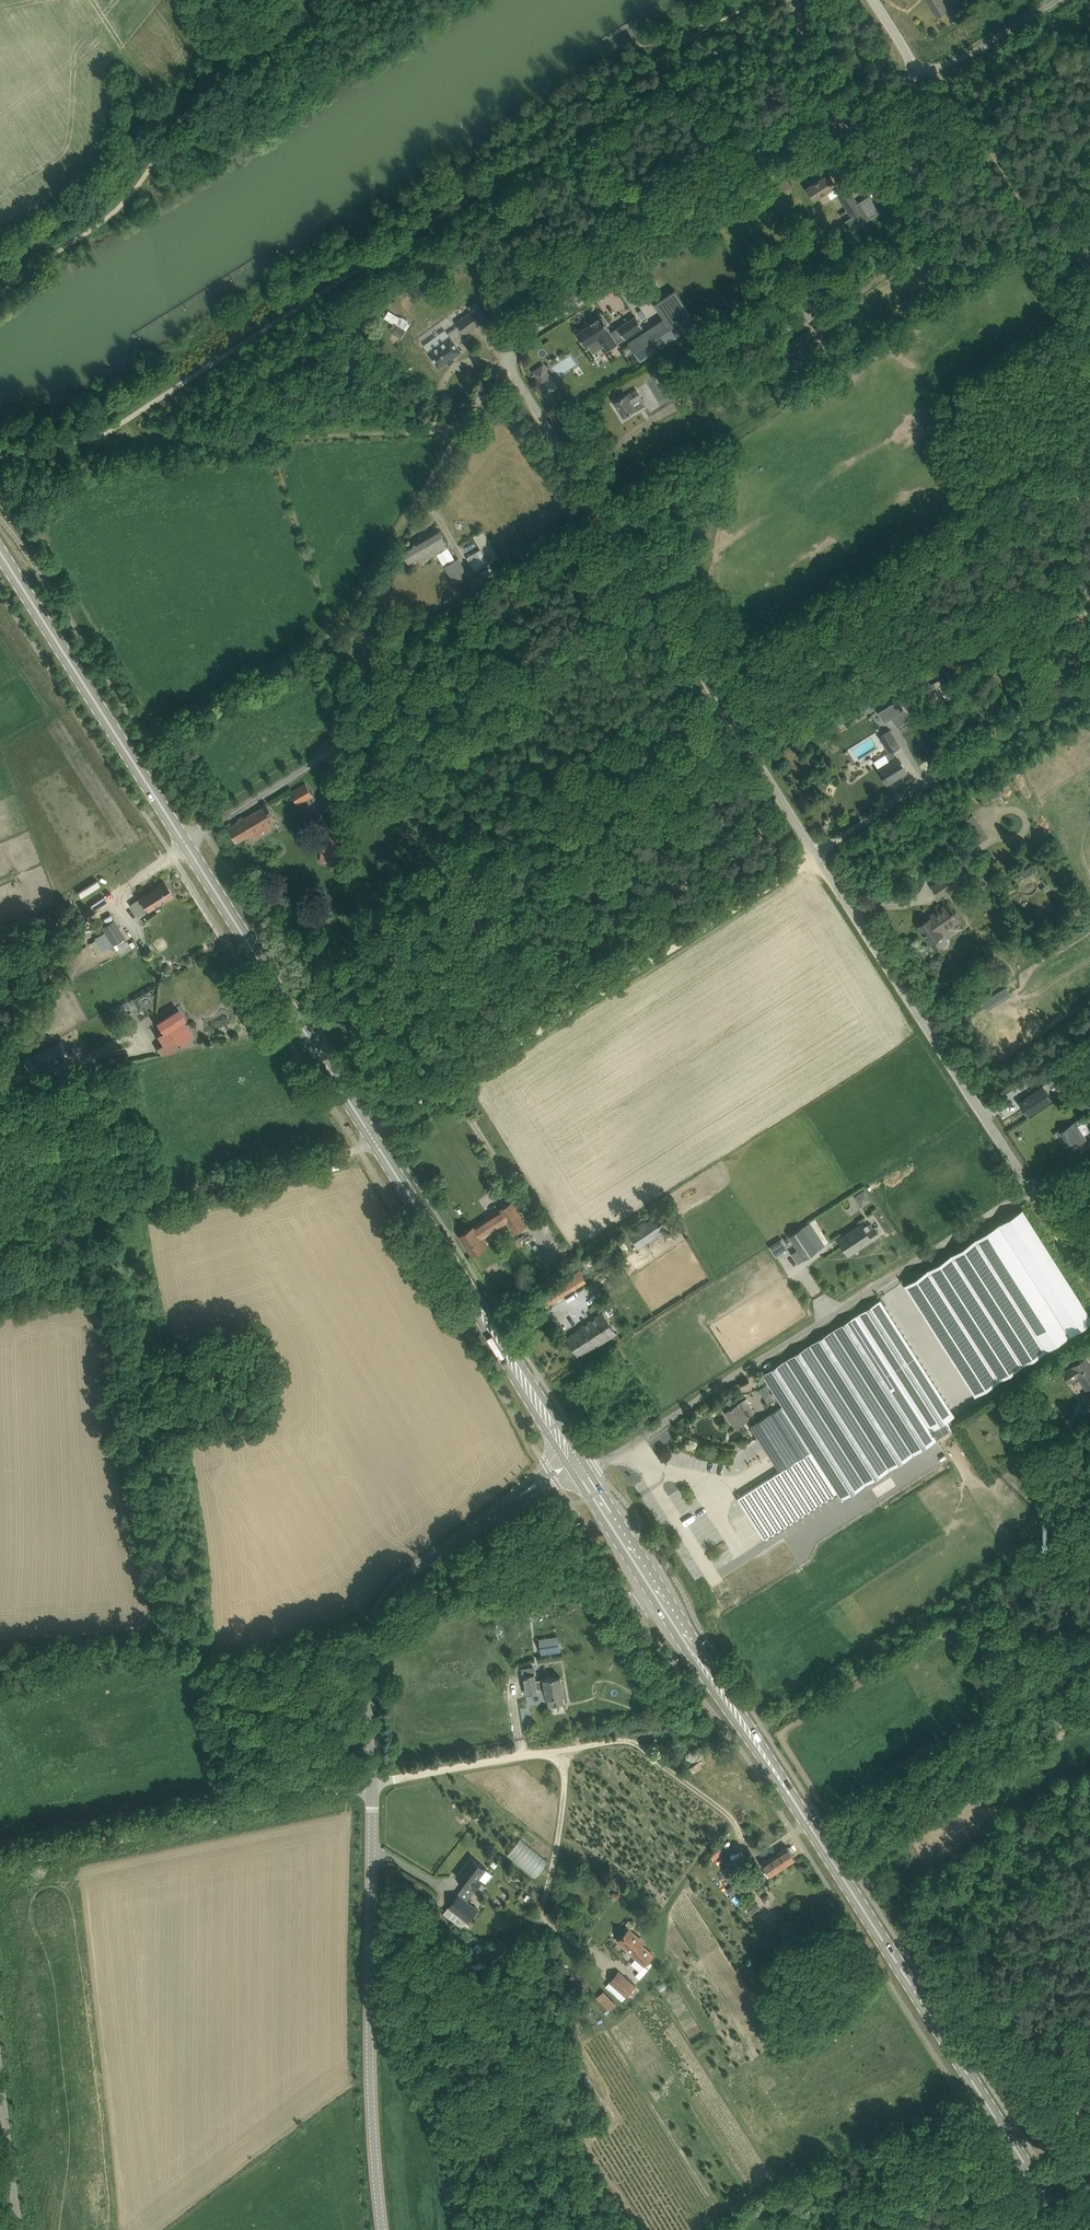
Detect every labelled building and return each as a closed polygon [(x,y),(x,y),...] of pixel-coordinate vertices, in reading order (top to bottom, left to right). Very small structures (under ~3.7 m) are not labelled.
[(943,0),(926,0),(936,17),(949,10),(943,0)] [(807,188),(815,200),(833,189),(838,186),(830,174),(821,180),(821,179),(807,188)] [(838,195),(850,214),(853,219),(863,212),(849,189),(838,195)] [(823,250),(823,239),(815,239),(815,250),(823,250)] [(727,301),(717,308),(724,320),(725,320),(726,319),(735,313),(727,301)] [(456,322),(465,335),(481,323),(471,310),(456,322)] [(801,310),(798,312),(804,321),(804,322),(808,320),(801,310)] [(636,316),(619,328),(625,338),(643,326),(636,316)] [(611,330),(602,317),(599,319),(599,318),(592,323),(593,323),(577,333),(586,346),(599,337),(608,350),(618,344),(609,331),(611,330)] [(664,317),(628,342),(641,361),(677,337),(664,317)] [(405,332),(395,325),(390,331),(401,338),(405,332)] [(806,364),(823,353),(821,349),(808,330),(790,342),(805,365),(806,364)] [(449,364),(455,360),(454,358),(463,352),(451,335),(427,352),(439,369),(448,362),(449,364)] [(829,361),(823,365),(827,369),(832,365),(829,361)] [(559,387),(543,363),(532,371),(548,394),(559,387)] [(624,416),(629,413),(634,410),(635,412),(647,404),(637,389),(615,402),(624,416)] [(456,559),(449,546),(439,529),(402,550),(409,563),(417,558),(420,563),(437,553),(455,584),(469,575),(458,558),(456,559)] [(475,571),(489,563),(488,563),(499,557),(484,529),(473,535),(481,549),(467,557),(475,571)] [(934,706),(957,694),(947,675),(924,688),(934,706)] [(844,721),(865,708),(868,713),(874,709),(868,697),(840,713),(844,721)] [(898,703),(880,715),(886,725),(895,719),(901,728),(910,722),(898,703)] [(888,750),(883,754),(873,760),(888,784),(907,771),(892,746),(898,743),(888,727),(877,734),(888,750)] [(313,795),(306,782),(291,791),(298,804),(313,795)] [(237,841),(242,839),(251,833),(254,838),(272,828),(269,822),(277,818),(269,804),(229,828),(237,841)] [(322,856),(339,857),(341,835),(324,833),(322,856)] [(1039,871),(1035,864),(1023,871),(1026,878),(1039,871)] [(931,886),(939,897),(955,885),(948,875),(931,886)] [(165,882),(139,898),(147,911),(173,894),(165,882)] [(930,943),(936,939),(939,944),(940,945),(942,946),(944,946),(945,945),(947,944),(948,941),(947,939),(944,933),(942,931),(953,924),(954,926),(961,922),(948,903),(930,915),(931,917),(918,926),(930,943)] [(102,927),(106,933),(103,936),(107,942),(110,940),(116,949),(119,947),(116,943),(125,937),(114,919),(102,927)] [(1006,986),(983,1001),(988,1009),(1012,995),(1006,986)] [(117,1006),(121,1014),(131,1007),(127,1000),(117,1006)] [(354,1007),(358,1012),(359,1012),(360,1013),(365,1010),(360,1002),(355,1005),(356,1006),(354,1007)] [(161,1053),(168,1051),(193,1036),(184,1020),(185,1019),(179,1009),(157,1022),(163,1031),(161,1032),(162,1033),(158,1035),(164,1044),(157,1048),(161,1053)] [(59,1043),(35,1054),(41,1068),(65,1057),(59,1043)] [(1019,1101),(1028,1115),(1052,1099),(1043,1085),(1019,1101)] [(1089,1120),(1089,1114),(1089,1112),(1081,1117),(1085,1123),(1089,1120)] [(1075,1121),(1074,1122),(1060,1131),(1069,1145),(1076,1140),(1079,1144),(1087,1139),(1075,1121)] [(855,1195),(861,1206),(872,1199),(866,1188),(855,1195)] [(487,1246),(482,1238),(508,1221),(515,1232),(528,1224),(513,1200),(459,1235),(472,1255),(487,1246)] [(903,1284),(976,1399),(1089,1327),(1089,1317),(1022,1209),(903,1284)] [(667,1231),(657,1215),(629,1233),(639,1249),(667,1231)] [(839,1238),(843,1245),(849,1254),(879,1234),(873,1225),(866,1230),(862,1223),(839,1238)] [(802,1227),(789,1236),(804,1258),(817,1249),(802,1227)] [(523,1245),(518,1237),(512,1241),(517,1249),(523,1245)] [(782,1237),(770,1245),(776,1254),(788,1247),(782,1237)] [(573,1288),(586,1280),(579,1269),(567,1277),(573,1288)] [(546,1305),(567,1292),(560,1281),(549,1288),(539,1294),(546,1305)] [(932,1430),(956,1416),(882,1299),(762,1374),(782,1405),(751,1425),(780,1471),(738,1497),(765,1539),(839,1493),(843,1500),(938,1440),(932,1430)] [(587,1323),(590,1327),(591,1328),(588,1330),(590,1332),(586,1334),(593,1346),(594,1347),(616,1333),(603,1312),(587,1323)] [(567,1338),(570,1342),(579,1355),(593,1346),(586,1334),(590,1332),(588,1330),(591,1328),(590,1327),(587,1323),(581,1327),(582,1328),(567,1338)] [(1072,1366),(1062,1373),(1069,1383),(1079,1377),(1086,1389),(1089,1386),(1089,1363),(1086,1357),(1072,1366)] [(765,1384),(759,1388),(764,1396),(770,1391),(765,1384)] [(764,1397),(769,1403),(776,1399),(771,1392),(764,1397)] [(726,1410),(729,1414),(736,1425),(748,1418),(747,1417),(755,1412),(746,1398),(739,1403),(738,1402),(726,1410)] [(1042,1421),(1051,1415),(1046,1406),(1037,1413),(1042,1421)] [(1025,1454),(1032,1450),(1032,1451),(1047,1442),(1043,1434),(1028,1443),(1028,1444),(1021,1448),(1024,1453),(1025,1454)] [(561,1649),(559,1635),(539,1638),(541,1652),(561,1649)] [(565,1704),(564,1694),(561,1676),(535,1680),(535,1674),(523,1676),(526,1694),(538,1692),(537,1689),(546,1688),(547,1697),(549,1706),(565,1704)] [(508,1853),(534,1877),(548,1861),(522,1838),(508,1853)] [(788,1846),(763,1862),(771,1875),(796,1858),(788,1846)] [(472,1857),(457,1876),(471,1887),(471,1886),(475,1889),(482,1881),(478,1878),(486,1868),(472,1857)] [(731,1895),(755,1880),(750,1873),(745,1876),(737,1866),(724,1874),(732,1885),(727,1888),(731,1895)] [(605,1894),(616,1879),(610,1875),(599,1890),(605,1894)] [(481,1914),(477,1910),(466,1901),(457,1894),(448,1906),(468,1922),(472,1917),(476,1921),(481,1914)] [(760,1906),(754,1899),(745,1906),(751,1914),(760,1906)] [(527,1927),(520,1934),(526,1941),(534,1934),(527,1927)] [(631,1953),(636,1957),(644,1964),(653,1954),(641,1944),(643,1941),(629,1928),(619,1940),(632,1952),(631,1953)] [(644,1964),(639,1970),(638,1972),(635,1974),(640,1978),(642,1976),(649,1968),(644,1965),(644,1964)] [(610,1981),(627,1996),(636,1986),(619,1971),(610,1981)] [(603,1989),(596,1997),(610,2009),(617,2002),(603,1989)]
